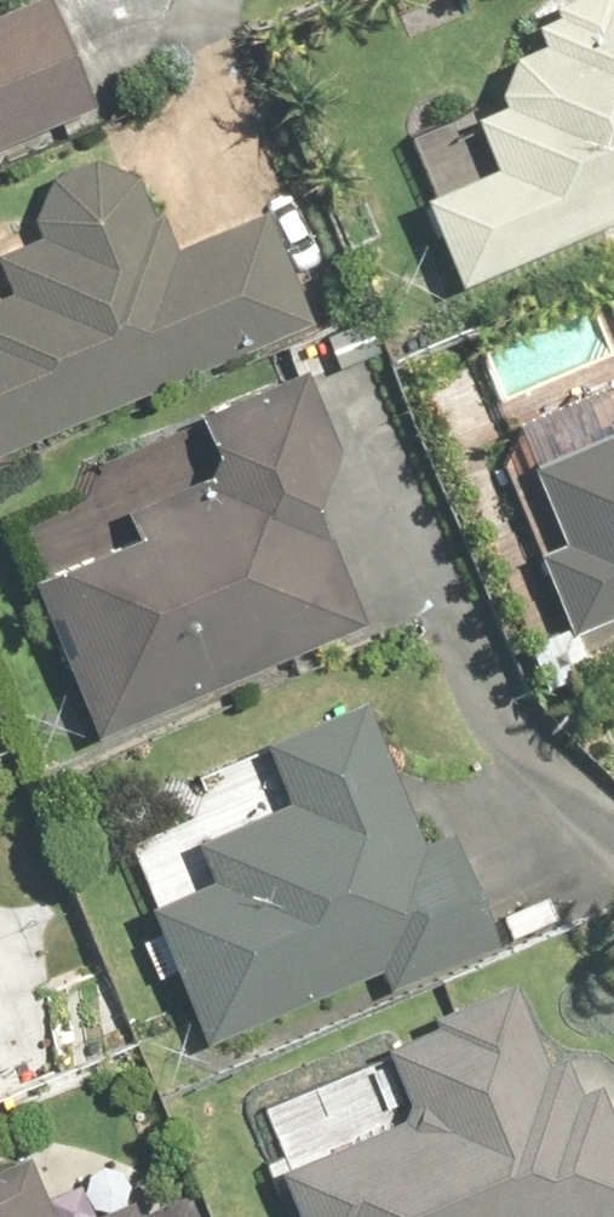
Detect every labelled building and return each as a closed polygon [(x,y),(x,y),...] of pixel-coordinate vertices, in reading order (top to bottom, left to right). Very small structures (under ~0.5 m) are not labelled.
[(88,105),(37,0),(25,0),(0,12),(0,148),(88,105)] [(545,6),(549,17),(528,26),(534,41),(534,46),(532,47),(530,47),(527,48),(525,49),(523,50),(521,51),(519,52),(517,53),(515,54),(513,56),(511,57),(509,59),(508,61),(506,62),(504,64),(503,66),(501,68),(500,70),(499,72),(498,74),(497,76),(496,78),(495,81),(494,83),(494,85),(493,87),(493,90),(492,92),(492,95),(492,97),(492,99),(492,102),(493,104),(493,106),(493,109),(467,120),(484,162),(486,175),(421,205),(458,287),(613,216),(613,0),(561,0),(545,6)] [(0,304),(0,457),(314,334),(268,216),(168,255),(142,189),(139,185),(136,181),(133,177),(129,174),(125,171),(121,169),(117,166),(112,164),(108,163),(103,162),(98,161),(93,161),(88,161),(83,161),(79,162),(74,163),(69,165),(65,167),(61,169),(57,172),(53,175),(49,178),(46,182),(43,186),(40,190),(38,194),(36,199),(35,203),(33,208),(33,213),(32,218),(32,222),(33,227),(33,232),(35,237),(0,253),(0,268),(13,297),(0,304)] [(125,540),(29,574),(87,735),(363,636),(316,505),(346,494),(304,377),(198,415),(217,468),(113,506),(125,540)] [(480,441),(531,552),(567,637),(613,618),(613,379),(480,441)] [(360,705),(260,747),(285,807),(192,846),(207,880),(145,907),(204,1048),(386,971),(395,992),(496,950),(445,830),(417,841),(360,705)] [(271,1168),(289,1216),(613,1216),(613,1122),(591,1059),(539,1078),(511,999),(386,1045),(412,1116),(271,1168)] [(0,1166),(0,1216),(53,1216),(25,1155),(0,1166)] [(174,1165),(56,1216),(197,1216),(174,1165)]
